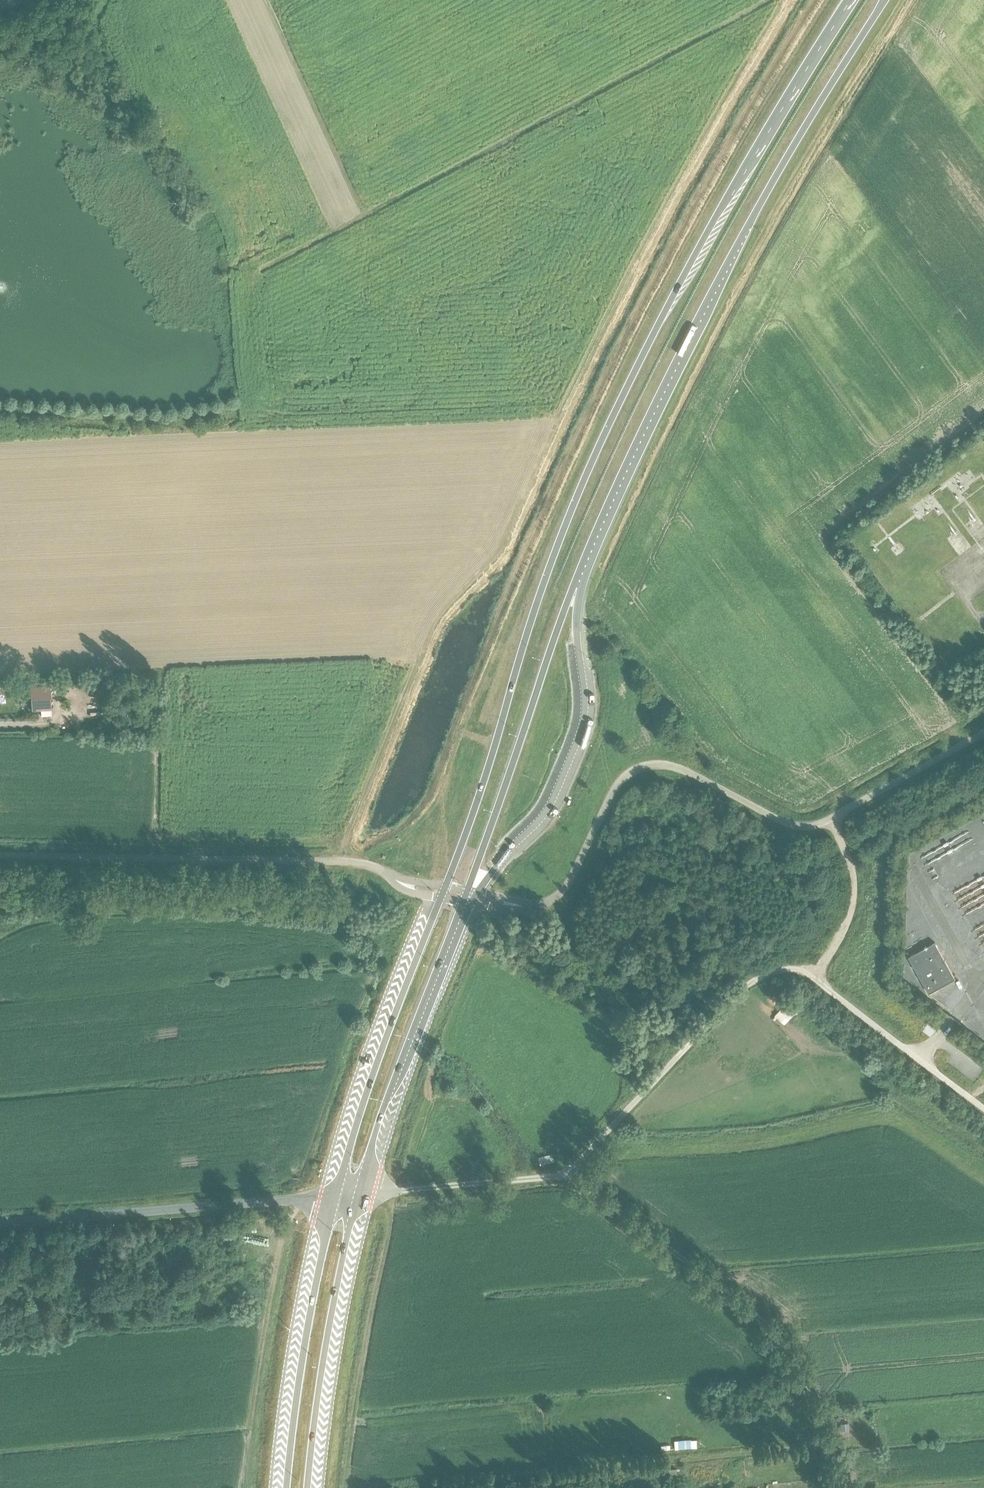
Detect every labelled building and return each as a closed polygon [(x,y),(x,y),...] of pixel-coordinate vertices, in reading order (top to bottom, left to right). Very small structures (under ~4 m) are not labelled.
[(34,707),(54,707),(54,682),(34,682),(34,707)] [(953,982),(934,942),(912,952),(931,992),(953,982)] [(786,1023),(799,1010),(789,1000),(776,1013),(786,1023)] [(678,1440),(674,1440),(675,1449),(697,1447),(696,1439),(691,1439),(691,1438),(678,1439),(678,1440)] [(676,1468),(669,1468),(670,1483),(677,1482),(676,1468)]
